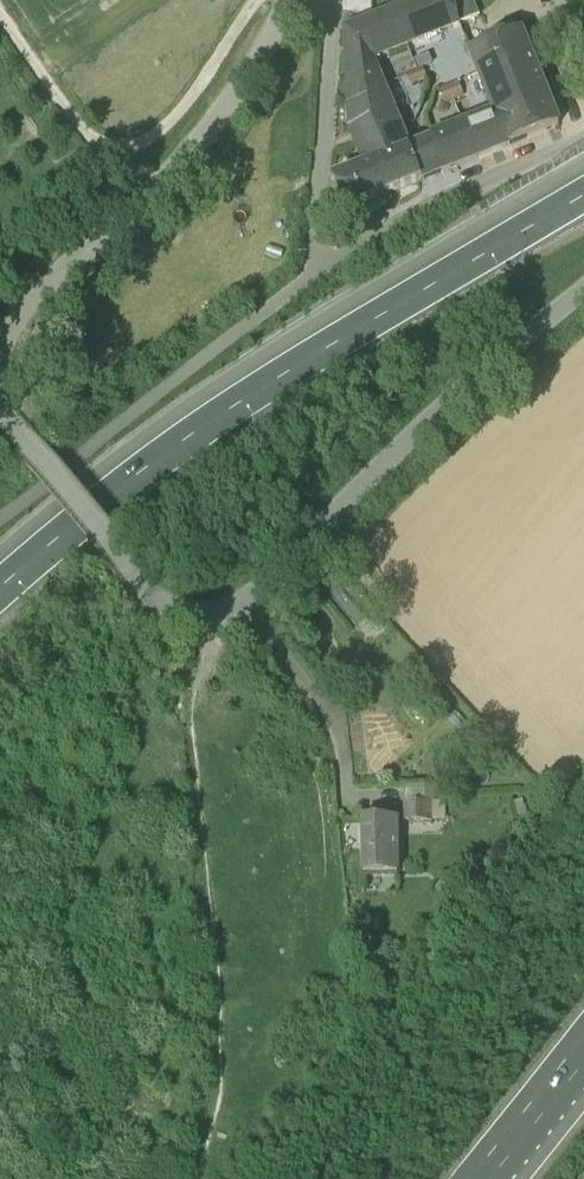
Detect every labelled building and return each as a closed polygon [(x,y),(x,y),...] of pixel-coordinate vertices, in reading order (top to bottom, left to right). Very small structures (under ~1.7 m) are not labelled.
[(431,38),(461,27),(456,14),(451,0),(414,0),(361,20),(376,60),(431,38)] [(348,96),(384,84),(378,71),(376,60),(361,20),(345,26),(348,96)] [(559,125),(521,31),(466,53),(487,105),(490,103),(508,147),(509,147),(509,146),(559,125)] [(427,79),(423,69),(406,76),(410,86),(427,79)] [(447,85),(454,101),(464,97),(457,81),(447,85)] [(356,143),(402,126),(384,84),(348,96),(349,127),(356,143)] [(438,89),(444,105),(454,101),(447,85),(438,89)] [(436,175),(478,159),(508,147),(490,103),(487,105),(489,110),(423,136),(436,175)] [(406,142),(402,134),(405,133),(402,126),(356,143),(365,165),(333,177),(341,197),(346,211),(436,175),(423,136),(406,142)] [(341,197),(333,200),(339,214),(346,211),(341,197)] [(336,583),(330,575),(322,583),(358,627),(367,620),(352,601),(361,596),(344,577),(336,583)] [(404,821),(445,821),(445,801),(405,802),(404,821)] [(363,875),(397,874),(396,820),(362,820),(363,875)]
